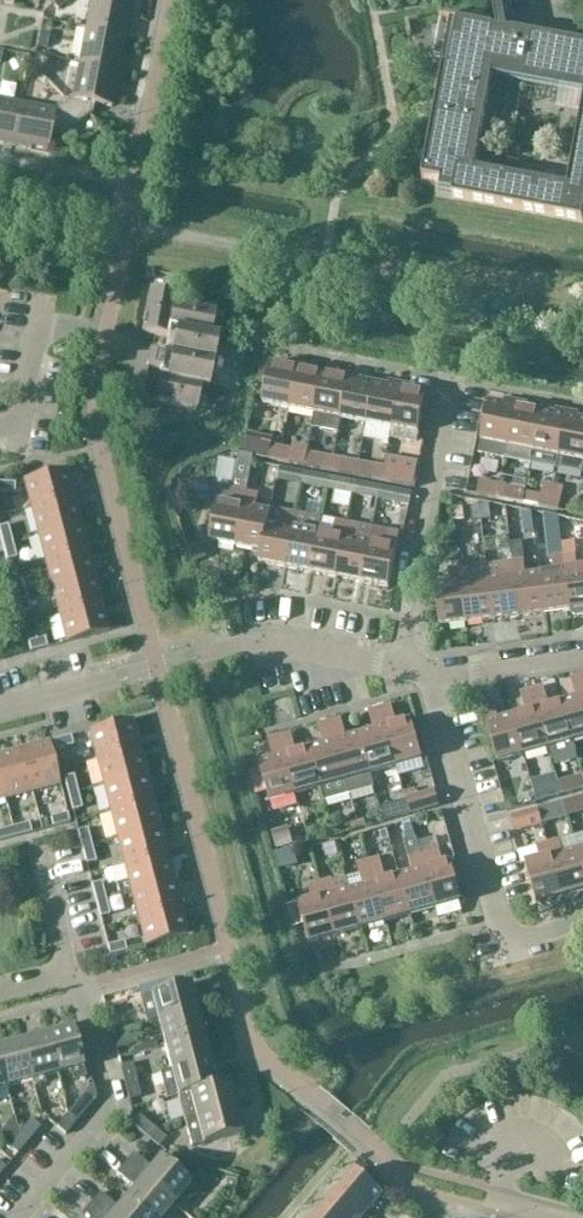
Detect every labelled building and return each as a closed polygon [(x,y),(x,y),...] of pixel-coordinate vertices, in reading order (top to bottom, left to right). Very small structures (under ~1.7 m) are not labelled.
[(86,29),(126,36),(125,37),(128,37),(132,18),(129,18),(133,0),(132,0),(92,0),(86,29)] [(492,2),(497,29),(469,24),(440,18),(440,20),(441,21),(441,22),(434,56),(451,59),(449,67),(422,179),(441,183),(440,192),(453,194),(452,198),(582,222),(582,108),(568,188),(475,171),(492,78),(582,95),(582,46),(508,32),(507,27),(514,25),(516,12),(504,10),(503,5),(532,0),(492,0),(492,2)] [(42,35),(69,44),(76,22),(49,14),(42,35)] [(86,29),(79,64),(121,72),(123,63),(121,62),(125,37),(126,36),(86,29)] [(119,82),(121,72),(79,64),(72,100),(64,106),(77,125),(93,115),(95,105),(112,108),(117,81),(119,82)] [(0,101),(0,142),(3,142),(3,145),(12,146),(20,105),(0,101)] [(62,136),(77,125),(64,106),(56,112),(20,105),(12,146),(31,150),(32,148),(49,151),(52,134),(62,136)] [(142,334),(174,340),(172,350),(215,359),(219,339),(211,338),(216,313),(175,305),(176,296),(151,291),(142,334)] [(215,359),(172,350),(170,361),(138,355),(130,399),(197,412),(202,388),(209,389),(215,359)] [(264,405),(290,410),(299,365),(288,363),(287,367),(272,364),(264,405)] [(290,410),(316,415),(324,374),(309,372),(310,367),(299,365),(290,410)] [(338,377),(324,374),(316,415),(313,429),(340,435),(343,420),(342,420),(350,375),(339,373),(338,377)] [(343,420),(368,425),(375,384),(360,381),(361,377),(350,375),(342,420),(343,420)] [(375,384),(368,425),(393,430),(401,385),(390,383),(390,387),(375,384)] [(413,387),(401,385),(393,430),(391,440),(418,445),(427,394),(412,391),(413,387)] [(509,448),(517,403),(506,401),(506,405),(490,402),(482,443),(509,448)] [(532,465),(534,453),(542,412),(528,409),(528,405),(517,403),(509,448),(506,460),(508,460),(508,462),(530,466),(530,465),(532,465)] [(542,412),(534,453),(560,458),(569,413),(558,411),(557,415),(542,412)] [(569,413),(560,458),(557,470),(582,475),(582,420),(579,419),(580,415),(569,413)] [(270,461),(281,463),(283,448),(273,446),(270,461)] [(283,448),(281,463),(291,465),(293,450),(283,448)] [(211,543),(237,548),(248,494),(255,458),(239,455),(232,491),(221,489),(211,543)] [(332,473),(334,459),(324,457),(322,471),(332,473)] [(344,460),(334,459),(332,473),(342,475),(344,460)] [(373,481),(383,483),(385,468),(375,466),(373,481)] [(385,468),(383,483),(393,485),(395,470),(385,468)] [(24,482),(31,509),(74,498),(67,470),(24,482)] [(15,495),(15,485),(0,484),(0,494),(15,495)] [(488,499),(499,501),(501,486),(491,485),(488,499)] [(501,486),(499,501),(509,503),(511,488),(501,486)] [(248,494),(237,548),(262,553),(263,553),(269,524),(272,511),(257,508),(260,496),(248,494)] [(542,495),(540,509),(560,512),(562,498),(542,495)] [(31,509),(38,536),(81,525),(74,498),(31,509)] [(260,564),(286,569),(297,514),(272,509),(272,511),(269,524),(263,553),(262,553),(260,564)] [(516,532),(530,532),(530,513),(516,513),(516,532)] [(312,574),(320,533),(323,519),(297,514),(286,569),(312,574)] [(320,533),(312,574),(338,579),(348,525),(336,523),(334,536),(320,533)] [(38,536),(45,562),(88,551),(81,525),(38,536)] [(364,584),(371,543),(374,530),(348,525),(338,579),(364,584)] [(3,546),(13,543),(8,526),(0,528),(0,534),(3,546)] [(385,546),(371,543),(364,584),(390,589),(401,535),(388,532),(385,546)] [(13,543),(3,546),(7,562),(17,559),(13,543)] [(523,544),(511,545),(513,564),(525,562),(523,544)] [(575,545),(563,546),(565,557),(576,556),(575,545)] [(45,562),(52,589),(95,578),(88,551),(45,562)] [(565,557),(571,612),(582,611),(582,569),(578,569),(576,556),(565,557)] [(554,572),(540,574),(545,615),(571,612),(565,557),(553,559),(554,572)] [(519,618),(545,615),(540,574),(526,576),(525,562),(513,564),(519,618)] [(493,621),(519,618),(513,564),(487,567),(489,580),(493,621)] [(487,567),(461,570),(467,624),(493,621),(489,580),(487,567)] [(440,628),(467,624),(461,570),(449,571),(451,585),(436,586),(440,628)] [(95,578),(52,589),(59,616),(102,605),(95,578)] [(13,582),(17,599),(27,596),(22,580),(13,582)] [(27,596),(17,599),(21,615),(31,612),(27,596)] [(109,632),(102,605),(59,616),(66,643),(109,632)] [(45,639),(29,643),(31,652),(47,648),(45,639)] [(575,742),(582,740),(582,677),(571,680),(577,698),(563,702),(574,742),(575,742)] [(544,687),(532,691),(549,749),(552,761),(578,754),(575,742),(574,742),(563,702),(549,706),(544,687)] [(526,712),(513,716),(524,756),(549,749),(532,691),(521,694),(526,712)] [(498,763),(524,756),(513,716),(499,720),(494,701),(481,705),(498,763)] [(392,706),(381,709),(397,768),(423,760),(412,720),(397,725),(392,706)] [(375,731),(361,735),(372,775),(397,768),(381,709),(369,712),(375,731)] [(342,720),(331,723),(351,795),(376,788),(372,775),(361,735),(347,739),(342,720)] [(89,732),(97,760),(139,749),(132,721),(89,732)] [(324,745),(311,749),(322,789),(326,802),(351,795),(331,723),(319,726),(324,745)] [(292,734),(280,737),(297,796),(322,789),(311,749),(297,753),(292,734)] [(71,737),(54,741),(57,751),(74,747),(71,737)] [(271,803),(297,796),(280,737),(269,740),(274,759),(259,763),(271,803)] [(49,743),(21,750),(32,793),(60,786),(49,743)] [(139,749),(97,760),(104,786),(146,775),(139,749)] [(0,755),(0,778),(6,800),(32,793),(21,750),(0,755)] [(552,773),(527,779),(531,795),(556,789),(552,773)] [(104,786),(110,813),(153,802),(146,775),(104,786)] [(555,783),(560,797),(582,790),(582,789),(578,775),(555,783)] [(64,779),(69,796),(78,793),(74,777),(64,779)] [(407,800),(411,815),(440,806),(436,792),(407,800)] [(78,793),(69,796),(73,812),(83,810),(78,793)] [(153,802),(110,813),(117,840),(160,829),(153,802)] [(539,810),(510,818),(514,833),(543,825),(539,810)] [(51,819),(53,828),(70,824),(68,814),(51,819)] [(29,824),(13,828),(15,838),(32,833),(29,824)] [(383,824),(367,829),(376,856),(392,851),(383,824)] [(13,828),(0,832),(0,842),(15,838),(13,828)] [(167,855),(160,829),(117,840),(124,866),(167,855)] [(78,832),(83,849),(92,846),(88,830),(78,832)] [(413,872),(400,876),(411,916),(436,909),(418,843),(417,838),(404,842),(413,872)] [(436,838),(418,843),(436,909),(463,902),(451,862),(443,864),(436,838)] [(549,844),(563,897),(565,897),(566,899),(569,901),(579,898),(580,895),(580,893),(582,892),(582,871),(577,851),(564,854),(560,841),(549,844)] [(561,898),(563,897),(549,844),(537,848),(541,861),(526,865),(537,905),(547,902),(548,904),(551,906),(560,903),(562,900),(561,898)] [(92,846),(83,849),(87,865),(96,863),(92,846)] [(119,896),(131,893),(174,882),(167,855),(124,866),(128,882),(116,885),(119,896)] [(381,858),(369,861),(386,923),(411,916),(400,876),(387,880),(381,858)] [(361,930),(386,923),(369,861),(357,865),(363,886),(350,890),(361,930)] [(333,881),(321,884),(336,937),(361,930),(350,890),(336,894),(333,881)] [(174,882),(131,893),(138,920),(181,908),(174,882)] [(92,886),(97,902),(106,900),(102,883),(92,886)] [(310,944),(336,937),(321,884),(310,887),(313,900),(287,908),(294,930),(305,927),(310,944)] [(106,900),(97,902),(101,919),(110,917),(106,900)] [(188,936),(181,908),(138,920),(145,947),(188,936)] [(124,943),(108,947),(111,956),(127,953),(124,943)] [(146,1024),(159,1021),(197,1011),(190,985),(139,999),(146,1024)] [(159,1021),(165,1046),(204,1036),(197,1011),(159,1021)] [(119,1014),(107,1017),(116,1050),(127,1047),(119,1014)] [(73,1029),(47,1035),(58,1075),(71,1071),(74,1083),(87,1079),(73,1029)] [(22,1042),(33,1084),(34,1087),(45,1084),(44,1078),(58,1075),(47,1035),(22,1042)] [(204,1036),(165,1046),(172,1072),(210,1061),(204,1036)] [(0,1048),(0,1060),(7,1088),(20,1085),(21,1087),(33,1084),(22,1042),(0,1048)] [(166,1101),(179,1097),(190,1095),(190,1094),(217,1087),(217,1086),(210,1061),(172,1072),(160,1075),(166,1101)] [(120,1068),(125,1085),(137,1082),(132,1065),(120,1068)] [(137,1082),(125,1085),(129,1102),(141,1099),(137,1082)] [(190,1095),(179,1097),(185,1123),(197,1120),(197,1119),(235,1109),(228,1083),(217,1086),(217,1087),(190,1094),(190,1095)] [(68,1115),(77,1122),(88,1109),(79,1101),(68,1115)] [(242,1135),(235,1109),(197,1119),(197,1120),(185,1123),(191,1148),(204,1145),(242,1135)] [(66,1136),(77,1122),(68,1115),(56,1128),(66,1136)] [(132,1126),(149,1141),(157,1132),(140,1117),(132,1126)] [(30,1121),(19,1135),(28,1143),(40,1129),(30,1121)] [(157,1132),(149,1141),(159,1149),(167,1140),(157,1132)] [(28,1143),(19,1135),(7,1149),(17,1156),(28,1143)] [(134,1155),(126,1165),(174,1205),(191,1185),(161,1159),(152,1169),(134,1155)] [(127,1199),(147,1217),(163,1217),(174,1205),(126,1165),(117,1175),(135,1190),(127,1199)] [(358,1172),(340,1192),(367,1215),(384,1194),(358,1172)] [(323,1212),(331,1217),(364,1217),(367,1215),(340,1192),(323,1212)] [(92,1204),(108,1217),(147,1217),(127,1199),(118,1209),(101,1194),(92,1204)] [(92,1204),(83,1214),(88,1217),(108,1217),(92,1204)]
